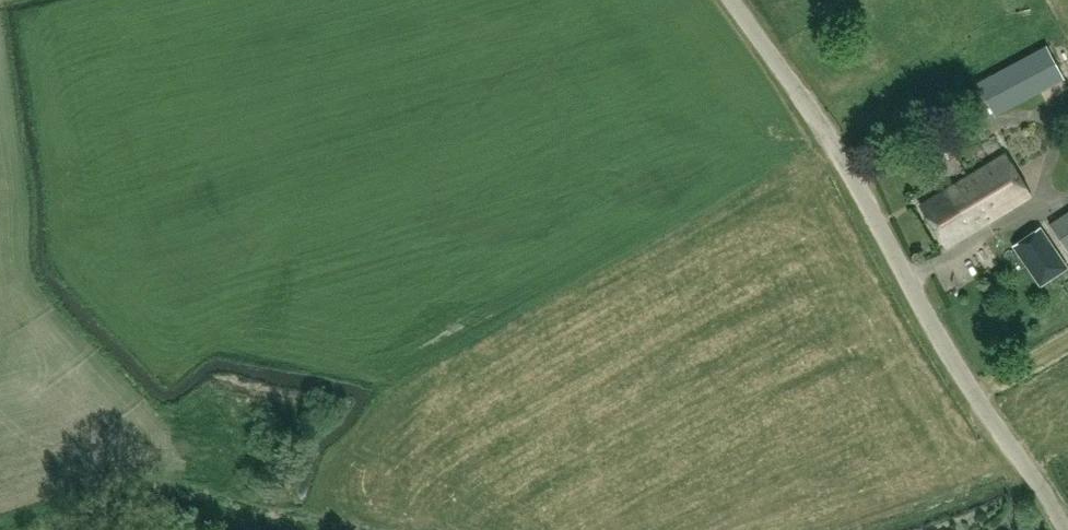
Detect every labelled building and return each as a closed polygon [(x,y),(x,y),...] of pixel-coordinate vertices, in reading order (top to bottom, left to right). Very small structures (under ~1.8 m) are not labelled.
[(1063,78),(1047,47),(977,83),(994,114),(1063,78)] [(968,176),(993,217),(1029,195),(1005,154),(968,176)] [(993,217),(968,176),(921,205),(945,246),(993,217)] [(1067,257),(1067,212),(1047,225),(1067,257)] [(1040,227),(1012,245),(1039,286),(1067,268),(1040,227)]
